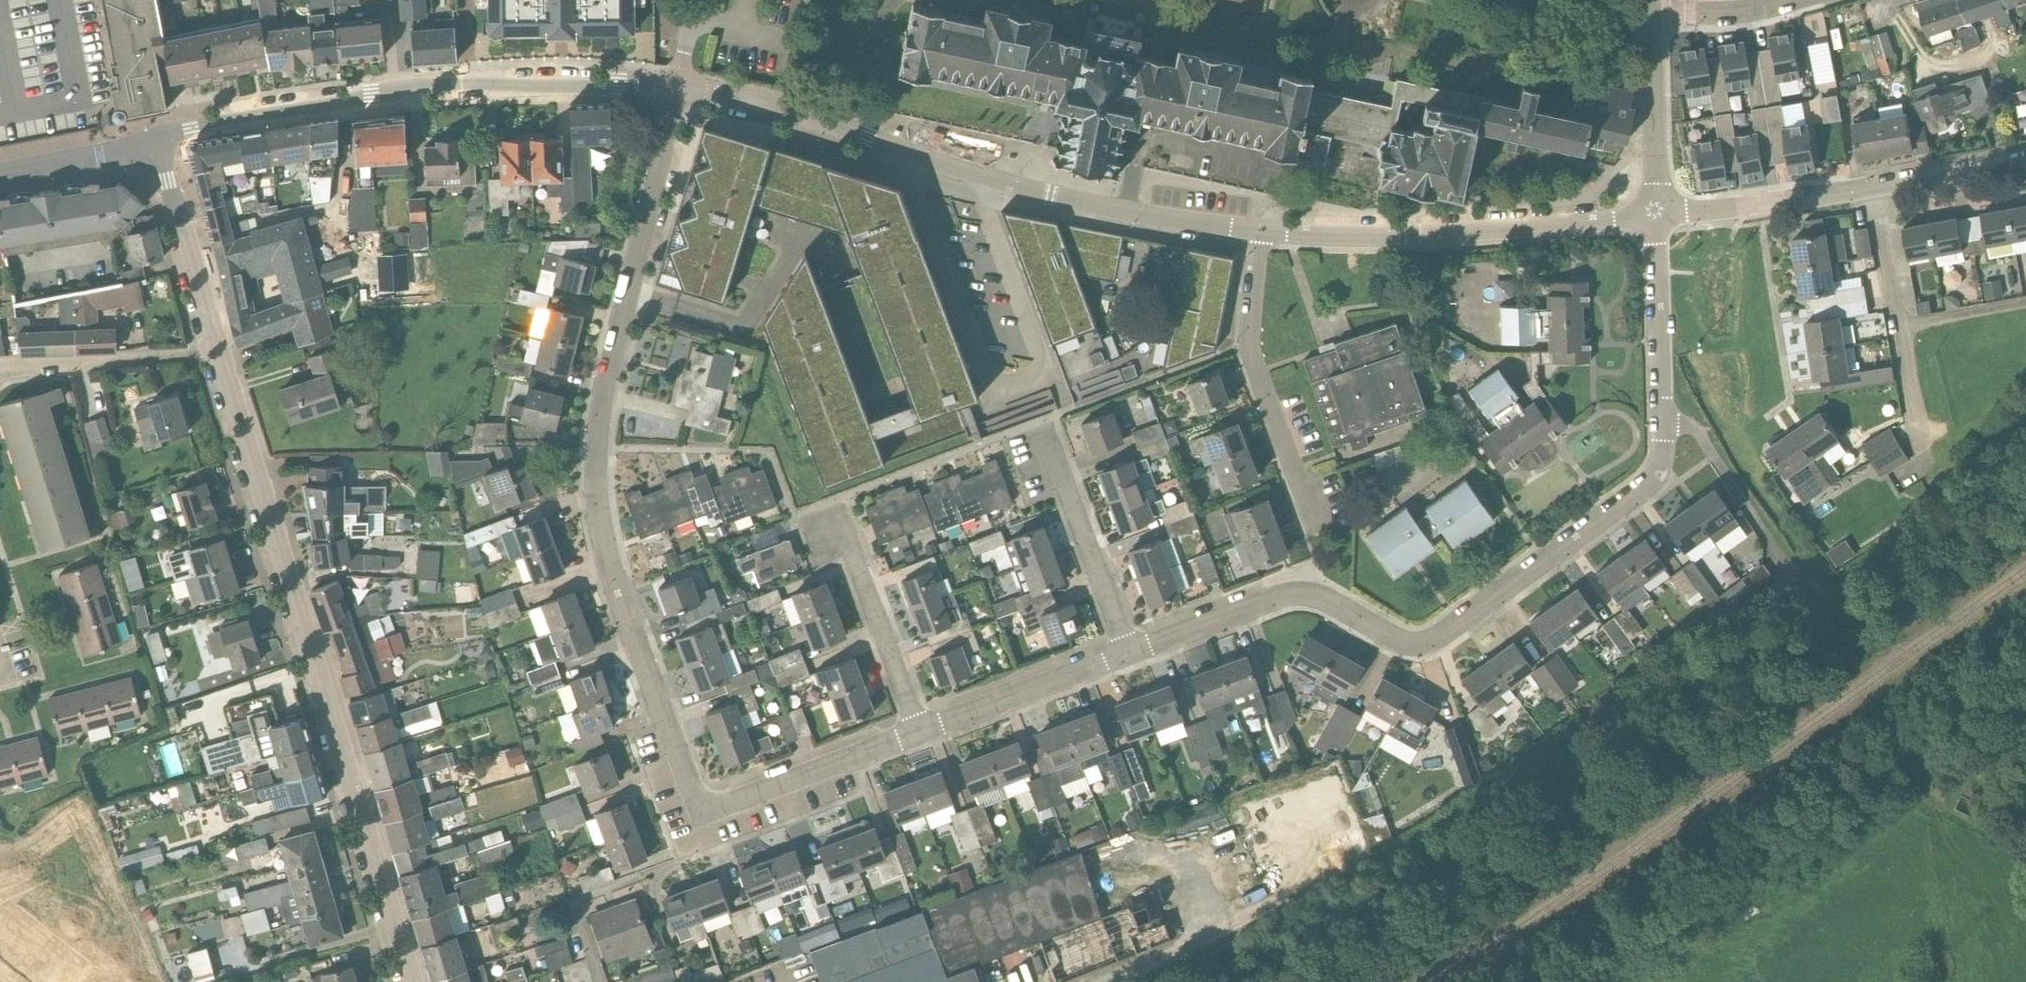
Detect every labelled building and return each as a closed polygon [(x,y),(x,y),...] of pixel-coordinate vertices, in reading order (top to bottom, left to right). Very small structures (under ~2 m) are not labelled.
[(126,117),(168,109),(160,71),(169,69),(169,68),(169,67),(159,69),(153,36),(162,34),(156,0),(103,0),(114,61),(111,62),(114,74),(117,73),(119,86),(112,87),(117,109),(116,110),(115,112),(114,113),(114,114),(115,117),(116,119),(118,120),(119,120),(122,120),(124,119),(125,118),(126,117)] [(260,15),(257,0),(252,0),(255,16),(260,15)] [(264,21),(273,67),(314,63),(310,27),(278,30),(275,0),(260,0),(264,21)] [(334,0),(307,0),(310,27),(314,63),(341,60),(337,24),(326,25),(324,11),(335,10),(334,0)] [(359,0),(334,0),(335,10),(336,10),(341,60),(385,56),(381,18),(349,22),(347,6),(360,4),(359,0)] [(423,0),(403,0),(404,18),(424,17),(423,0)] [(477,5),(489,5),(490,32),(547,32),(547,35),(576,35),(576,31),(634,31),(633,3),(644,4),(644,0),(477,0),(477,5)] [(1917,3),(1928,34),(1929,33),(1932,44),(1954,37),(1950,26),(1967,21),(1961,0),(1926,0),(1917,3)] [(1967,21),(1993,13),(1998,28),(2014,23),(2009,8),(2006,0),(1961,0),(1967,21)] [(1325,163),(1331,134),(1340,95),(1309,88),(1312,78),(1279,71),(1277,83),(1238,75),(1241,59),(1087,26),(1083,42),(1047,34),(1050,18),(987,5),(984,20),(945,12),(945,11),(913,4),(908,29),(906,29),(903,45),(905,46),(899,72),(930,79),(932,73),(988,85),(988,86),(1003,90),(1004,88),(1056,99),(1055,107),(1069,110),(1058,164),(1113,175),(1124,122),(1138,125),(1139,117),(1192,129),(1192,130),(1208,134),(1208,132),(1265,144),(1263,150),(1325,163)] [(411,32),(414,64),(458,60),(455,18),(435,20),(436,29),(411,32)] [(273,67),(264,21),(165,40),(164,34),(153,36),(159,69),(169,67),(172,81),(270,63),(271,68),(273,67)] [(1960,29),(1967,50),(1982,46),(1975,25),(1960,29)] [(1879,34),(1883,45),(1892,43),(1888,31),(1879,34)] [(1770,49),(1757,51),(1767,107),(1783,104),(1781,90),(1779,81),(1799,78),(1801,77),(1794,33),(1768,38),(1770,49)] [(1869,37),(1882,77),(1892,74),(1887,58),(1883,45),(1879,34),(1869,37)] [(1882,77),(1869,37),(1859,40),(1861,48),(1868,68),(1861,70),(1863,75),(1859,76),(1859,74),(1846,78),(1847,80),(1849,86),(1882,77)] [(1812,42),(1820,81),(1840,77),(1832,38),(1812,42)] [(1861,48),(1859,40),(1850,43),(1852,51),(1861,48)] [(1743,42),(1718,46),(1720,57),(1725,90),(1726,90),(1747,86),(1750,109),(1767,107),(1757,51),(1745,53),(1743,42)] [(1883,45),(1887,58),(1896,55),(1892,43),(1883,45)] [(1704,48),(1678,53),(1683,79),(1679,80),(1681,93),(1685,93),(1686,96),(1710,92),(1712,102),(1712,104),(1714,115),(1730,112),(1726,90),(1725,90),(1720,57),(1706,60),(1704,48)] [(1936,82),(1912,89),(1917,101),(1925,119),(1926,119),(1931,134),(1949,128),(1944,113),(1954,109),(1968,105),(1970,109),(1992,102),(1983,74),(1960,81),(1938,87),(1936,82)] [(1340,95),(1331,134),(1380,146),(1377,160),(1379,161),(1378,165),(1382,166),(1379,181),(1382,182),(1406,187),(1406,188),(1433,194),(1433,191),(1461,197),(1476,128),(1512,136),(1509,148),(1523,151),(1526,139),(1583,152),(1585,143),(1593,103),(1572,99),(1536,91),(1537,89),(1537,88),(1523,85),(1522,90),(1518,105),(1465,93),(1397,79),(1393,97),(1391,106),(1360,99),(1340,95)] [(1840,88),(1849,86),(1847,80),(1838,82),(1840,88)] [(1574,87),(1572,99),(1593,103),(1585,143),(1612,149),(1614,139),(1627,142),(1634,108),(1630,107),(1633,90),(1591,81),(1590,87),(1584,86),(1575,84),(1574,87)] [(1811,87),(1802,88),(1803,96),(1812,95),(1811,87)] [(1820,98),(1822,110),(1840,107),(1839,95),(1820,98)] [(611,103),(570,104),(572,142),(573,172),(574,177),(575,201),(578,201),(593,198),(591,171),(590,143),(612,142),(611,123),(611,104),(611,103)] [(1783,104),(1767,107),(1776,164),(1789,162),(1791,173),(1816,169),(1809,124),(1805,125),(1787,128),(1783,104)] [(1734,137),(1733,137),(1733,139),(1738,170),(1740,181),(1766,177),(1764,166),(1776,164),(1767,107),(1750,109),(1754,133),(1734,137)] [(1694,149),(1690,149),(1692,162),(1697,162),(1701,188),(1726,184),(1725,173),(1738,170),(1733,139),(1733,137),(1734,137),(1730,112),(1714,115),(1718,140),(1694,144),(1694,149)] [(1887,155),(1914,150),(1907,114),(1881,119),(1887,155)] [(408,174),(405,115),(394,116),(355,121),(358,176),(374,176),(408,174)] [(338,152),(338,123),(338,119),(311,123),(309,157),(308,175),(334,176),(338,152)] [(1861,159),(1887,155),(1881,119),(1854,124),(1861,159)] [(272,162),(309,157),(311,123),(267,130),(272,162)] [(684,287),(723,299),(753,202),(845,231),(865,276),(822,293),(805,248),(764,322),(827,488),(971,433),(959,403),(981,395),(900,184),(719,128),(708,161),(693,167),(702,191),(690,196),(695,210),(678,216),(686,239),(669,246),(684,287)] [(0,145),(0,162),(92,147),(90,130),(0,145)] [(275,176),(272,162),(267,130),(240,135),(251,191),(257,189),(259,179),(275,176)] [(194,142),(189,150),(195,171),(210,167),(213,184),(226,181),(227,181),(232,183),(236,196),(238,196),(251,191),(240,135),(195,142),(194,142)] [(560,137),(531,139),(533,180),(549,180),(550,195),(561,194),(562,211),(575,211),(575,201),(574,177),(561,177),(560,137)] [(459,139),(437,140),(438,146),(425,146),(427,185),(426,185),(426,187),(446,186),(445,177),(459,176),(460,186),(477,185),(477,184),(476,184),(476,162),(460,162),(459,139)] [(504,182),(490,182),(491,214),(509,213),(508,199),(508,197),(517,196),(516,181),(533,180),(531,139),(502,140),(504,182)] [(210,167),(195,171),(204,207),(225,202),(225,200),(222,190),(228,188),(226,181),(213,184),(210,167)] [(333,181),(334,176),(308,175),(313,205),(332,202),(333,181)] [(375,187),(374,176),(358,176),(358,188),(375,187)] [(144,204),(120,182),(113,190),(100,192),(99,183),(85,186),(85,185),(82,184),(79,184),(75,184),(72,185),(69,185),(66,186),(63,187),(59,189),(60,190),(34,194),(34,193),(31,193),(28,193),(24,193),(20,193),(17,194),(15,194),(11,196),(8,197),(8,198),(0,200),(0,235),(3,246),(101,229),(102,239),(107,244),(122,228),(122,229),(132,218),(131,218),(144,204)] [(358,188),(359,199),(376,198),(375,187),(358,188)] [(251,191),(238,196),(243,212),(259,208),(259,203),(257,190),(257,189),(251,191)] [(356,199),(357,210),(376,209),(376,198),(359,199),(356,199)] [(411,222),(427,222),(426,199),(410,199),(411,222)] [(225,202),(204,207),(207,219),(214,244),(235,238),(231,224),(229,216),(225,202)] [(269,202),(259,203),(259,208),(260,214),(279,212),(278,204),(269,205),(269,202)] [(2009,209),(2015,240),(2025,238),(2025,206),(2009,209)] [(377,220),(376,209),(357,210),(355,210),(355,221),(377,220)] [(1987,245),(2015,240),(2009,209),(1982,214),(1986,239),(1974,241),(1977,253),(1988,251),(1987,245)] [(1125,235),(1002,211),(1065,379),(1066,379),(1110,363),(1077,274),(1115,282),(1124,237),(1125,235)] [(134,219),(135,221),(137,231),(156,226),(153,215),(134,219)] [(305,219),(307,225),(319,221),(317,216),(305,219)] [(1809,237),(1793,239),(1798,267),(1830,262),(1826,236),(1826,234),(1823,217),(1807,220),(1809,237)] [(138,232),(137,231),(135,221),(132,218),(122,229),(123,236),(127,235),(135,265),(164,257),(156,227),(138,232)] [(1958,218),(1931,223),(1936,254),(1939,266),(1965,260),(1964,256),(1977,253),(1974,241),(1963,243),(1958,218)] [(235,238),(214,244),(220,264),(228,307),(232,323),(256,314),(253,298),(252,295),(261,291),(258,277),(279,272),(284,287),(289,303),(319,292),(316,282),(314,276),(300,220),(260,231),(251,234),(247,219),(231,224),(235,238)] [(377,220),(355,221),(353,221),(353,232),(377,231),(377,220)] [(428,222),(427,222),(411,222),(411,231),(412,244),(412,249),(429,248),(428,222)] [(600,223),(575,224),(576,240),(589,240),(601,239),(600,223)] [(1909,259),(1936,254),(1931,223),(1903,228),(1909,259)] [(1859,258),(1873,256),(1868,228),(1854,230),(1859,258)] [(411,231),(396,232),(397,245),(412,244),(411,231)] [(329,239),(321,241),(323,248),(331,246),(329,239)] [(547,253),(543,268),(558,271),(555,284),(588,293),(595,264),(590,263),(584,261),(589,240),(576,240),(552,241),(549,254),(547,253)] [(530,245),(522,243),(520,251),(528,253),(530,245)] [(331,246),(323,248),(325,255),(332,254),(331,246)] [(1163,369),(1163,370),(1213,351),(1216,350),(1218,337),(1234,257),(1186,247),(1163,369)] [(404,252),(383,257),(390,286),(411,281),(404,252)] [(1537,261),(1517,262),(1517,278),(1537,277),(1537,261)] [(1830,262),(1798,267),(1802,297),(1808,296),(1810,308),(1813,308),(1866,300),(1864,285),(1834,290),(1830,262)] [(144,267),(121,272),(122,276),(123,283),(139,280),(147,279),(144,267)] [(337,271),(330,272),(331,280),(339,278),(337,271)] [(329,273),(322,274),(324,282),(331,280),(329,273)] [(322,274),(314,276),(316,283),(324,282),(322,274)] [(1982,282),(1985,299),(2002,297),(2000,279),(1982,282)] [(123,283),(122,284),(126,304),(127,311),(144,308),(139,280),(123,283)] [(1588,305),(1588,300),(1587,281),(1549,282),(1550,294),(1548,295),(1548,307),(1534,308),(1534,304),(1500,306),(1500,324),(1582,321),(1582,306),(1588,305)] [(1528,283),(1528,295),(1538,295),(1538,282),(1528,283)] [(75,293),(73,294),(76,330),(75,330),(75,353),(76,353),(116,352),(116,329),(98,330),(98,329),(97,308),(102,307),(103,308),(126,304),(122,284),(76,293),(75,293)] [(520,293),(517,303),(546,310),(550,296),(521,289),(520,293)] [(330,334),(325,315),(319,292),(289,303),(256,314),(232,323),(231,323),(237,346),(294,325),(300,345),(330,334)] [(26,316),(16,317),(18,334),(22,355),(75,353),(75,330),(76,330),(73,294),(59,296),(62,330),(30,331),(30,319),(26,316)] [(1946,311),(1961,308),(1959,299),(1952,295),(1944,297),(1946,311)] [(1811,351),(1845,345),(1840,318),(1869,314),(1866,300),(1813,308),(1815,321),(1806,322),(1811,351)] [(1919,316),(1932,313),(1929,301),(1917,303),(1919,316)] [(574,345),(581,317),(551,309),(544,337),(574,345)] [(1590,362),(1589,343),(1589,337),(1583,337),(1582,321),(1500,324),(1501,343),(1536,342),(1535,338),(1549,338),(1549,351),(1552,351),(1552,363),(1590,362)] [(1428,416),(1408,359),(1396,323),(1334,344),(1336,349),(1304,360),(1333,447),(1350,441),(1366,436),(1410,421),(1411,422),(1428,416)] [(568,373),(574,345),(544,337),(537,366),(568,373)] [(1845,345),(1811,351),(1815,379),(1821,378),(1823,392),(1867,385),(1864,371),(1849,373),(1845,345)] [(723,346),(722,353),(733,356),(735,349),(723,346)] [(281,390),(291,421),(340,406),(330,376),(342,372),(335,349),(310,357),(317,379),(281,390)] [(682,377),(674,406),(688,409),(684,424),(728,436),(732,420),(718,416),(733,356),(722,353),(714,352),(714,355),(696,350),(688,379),(682,377)] [(1530,351),(1530,356),(1530,364),(1540,364),(1540,351),(1530,351)] [(498,355),(495,369),(530,377),(533,363),(498,355)] [(1132,364),(1120,368),(1125,380),(1137,375),(1132,364)] [(1519,395),(1507,380),(1498,368),(1483,379),(1507,412),(1531,445),(1544,436),(1548,441),(1568,426),(1546,396),(1535,403),(1534,401),(1524,409),(1516,398),(1519,395)] [(1198,412),(1228,401),(1218,373),(1188,384),(1198,412)] [(1522,385),(1528,394),(1539,386),(1533,378),(1522,385)] [(1531,445),(1507,412),(1483,379),(1468,390),(1474,398),(1489,417),(1491,415),(1499,427),(1488,434),(1490,436),(1480,444),(1502,474),(1522,459),(1518,455),(1531,445)] [(84,539),(43,405),(62,399),(59,389),(23,400),(22,398),(0,405),(0,408),(45,551),(70,543),(84,539)] [(555,427),(562,397),(530,389),(526,407),(510,403),(507,416),(555,427)] [(1458,393),(1449,400),(1462,419),(1472,412),(1458,393)] [(160,440),(189,431),(178,395),(135,407),(143,432),(157,428),(160,440)] [(1082,424),(1092,452),(1123,441),(1113,413),(1082,424)] [(1821,414),(1796,431),(1831,483),(1839,477),(1830,465),(1821,452),(1839,439),(1828,423),(1827,423),(1821,414)] [(104,417),(83,423),(95,460),(115,454),(104,417)] [(1166,436),(1179,431),(1175,418),(1161,422),(1166,436)] [(1467,426),(1473,434),(1483,426),(1477,418),(1467,426)] [(1160,422),(1132,432),(1137,447),(1166,437),(1160,422)] [(497,445),(497,439),(507,439),(507,423),(477,423),(473,439),(474,439),(474,445),(497,445)] [(466,434),(474,436),(476,426),(468,424),(466,434)] [(1214,463),(1247,451),(1237,424),(1192,441),(1197,453),(1209,449),(1214,463)] [(1874,440),(1863,446),(1866,451),(1872,460),(1899,445),(1890,430),(1874,440)] [(1796,431),(1770,449),(1776,457),(1775,458),(1786,475),(1788,474),(1797,487),(1813,476),(1819,484),(1822,489),(1831,483),(1796,431)] [(1170,448),(1179,445),(1176,435),(1166,439),(1170,448)] [(1366,436),(1350,441),(1353,451),(1369,446),(1366,436)] [(1142,460),(1101,475),(1111,501),(1142,490),(1137,476),(1150,471),(1152,471),(1148,460),(1171,452),(1170,448),(1166,439),(1166,437),(1137,447),(1142,460)] [(1899,445),(1872,460),(1880,475),(1907,460),(1899,445)] [(1377,470),(1379,469),(1405,461),(1400,446),(1372,455),(1377,470)] [(1224,490),(1257,477),(1247,451),(1214,463),(1224,490)] [(537,495),(525,466),(511,471),(508,466),(494,471),(489,457),(481,460),(451,461),(455,487),(485,475),(498,509),(537,495)] [(987,513),(1013,503),(996,459),(986,463),(989,471),(973,476),(987,513)] [(307,467),(307,485),(305,485),(311,513),(359,513),(359,500),(367,500),(367,487),(344,487),(345,468),(307,467)] [(751,515),(777,506),(764,469),(747,475),(744,467),(734,471),(751,515)] [(725,525),(712,488),(706,473),(690,479),(687,471),(676,475),(693,520),(719,510),(723,524),(724,525),(725,525)] [(725,525),(751,515),(734,471),(724,474),(727,482),(712,488),(725,525)] [(667,529),(693,520),(676,475),(667,479),(670,486),(653,493),(667,529)] [(987,513),(973,476),(957,483),(954,475),(945,478),(961,523),(987,513)] [(935,532),(961,523),(945,478),(934,482),(937,490),(922,496),(935,532)] [(1495,520),(1483,503),(1466,479),(1426,509),(1432,517),(1426,521),(1435,534),(1441,530),(1455,549),(1495,520)] [(206,483),(179,492),(185,509),(190,527),(217,519),(206,483)] [(935,532),(922,496),(919,488),(903,494),(900,486),(889,490),(906,534),(931,525),(934,533),(935,532)] [(667,529),(653,493),(638,498),(635,490),(625,494),(641,539),(667,529)] [(880,544),(906,534),(889,490),(879,494),(882,502),(866,508),(880,544)] [(1165,524),(1194,513),(1189,500),(1166,508),(1162,499),(1147,505),(1142,490),(1111,501),(1121,529),(1161,513),(1165,524)] [(1739,525),(1732,515),(1714,490),(1690,507),(1708,533),(1716,542),(1739,525)] [(1245,539),(1276,527),(1266,501),(1224,517),(1234,543),(1245,539)] [(131,507),(118,511),(123,527),(124,528),(137,524),(131,507)] [(1435,534),(1426,521),(1420,526),(1406,507),(1366,536),(1395,576),(1435,547),(1429,538),(1435,534)] [(1684,550),(1708,533),(1690,507),(1666,524),(1684,550)] [(123,527),(118,511),(110,514),(115,530),(123,527)] [(311,542),(346,536),(345,536),(368,536),(369,521),(368,512),(359,513),(311,513),(316,540),(311,541),(311,542)] [(1194,513),(1165,524),(1170,538),(1200,528),(1194,513)] [(525,555),(555,543),(545,516),(515,528),(511,517),(464,534),(467,548),(499,536),(499,535),(501,535),(511,560),(525,555)] [(714,528),(717,537),(727,533),(724,525),(723,524),(714,528)] [(1023,566),(1053,554),(1043,527),(1013,538),(1023,566)] [(1255,565),(1256,565),(1286,553),(1276,527),(1245,539),(1255,565)] [(1001,530),(969,542),(974,555),(1004,543),(1006,543),(1005,542),(1001,530)] [(401,557),(382,556),(382,555),(349,554),(346,536),(311,542),(316,567),(350,561),(351,568),(396,569),(402,565),(401,557)] [(180,580),(186,579),(231,564),(223,538),(172,554),(180,580)] [(798,568),(795,562),(794,562),(792,556),(795,555),(789,539),(737,559),(743,575),(754,570),(758,583),(798,568)] [(951,539),(939,544),(942,552),(954,547),(951,539)] [(1621,556),(1641,583),(1665,566),(1646,539),(1621,556)] [(1139,578),(1169,567),(1159,540),(1129,551),(1139,578)] [(535,582),(565,570),(555,543),(525,555),(535,582)] [(935,543),(925,547),(928,554),(938,550),(935,543)] [(968,544),(956,548),(960,560),(972,555),(968,544)] [(470,563),(482,559),(477,545),(467,548),(467,554),(470,563)] [(912,549),(903,552),(907,562),(915,559),(912,549)] [(417,578),(438,580),(440,551),(419,550),(417,578)] [(675,551),(664,555),(669,570),(681,566),(675,551)] [(691,551),(678,555),(682,565),(694,561),(691,551)] [(1209,552),(1195,558),(1205,585),(1219,580),(1209,552)] [(1033,591),(1015,597),(1019,610),(1049,600),(1044,589),(1064,582),(1053,554),(1023,566),(1033,591)] [(906,580),(901,582),(911,608),(940,597),(935,583),(943,580),(934,556),(907,566),(911,578),(906,580)] [(1617,601),(1641,583),(1621,556),(1597,574),(1617,601)] [(135,557),(121,561),(129,592),(144,588),(135,557)] [(474,574),(486,569),(482,559),(470,563),(474,574)] [(1717,616),(1728,608),(1719,597),(1709,583),(1699,570),(1692,560),(1681,569),(1698,591),(1717,616)] [(68,602),(106,591),(97,563),(60,575),(68,602)] [(194,605),(240,591),(231,564),(186,579),(194,605)] [(1751,592),(1773,577),(1763,564),(1741,579),(1742,579),(1751,592)] [(1149,606),(1179,595),(1169,567),(1139,578),(1149,606)] [(1686,600),(1698,591),(1681,569),(1669,577),(1686,600)] [(691,576),(659,588),(669,614),(680,610),(685,623),(716,611),(718,610),(721,609),(712,587),(697,592),(691,576)] [(1736,602),(1751,592),(1742,579),(1727,590),(1736,602)] [(351,586),(340,589),(338,582),(312,591),(326,630),(331,628),(351,620),(369,613),(370,615),(378,614),(384,614),(382,600),(381,601),(378,592),(364,598),(366,603),(358,606),(351,586)] [(803,621),(835,609),(826,583),(793,595),(803,621)] [(745,590),(737,587),(729,590),(734,603),(748,598),(745,590)] [(485,613),(516,601),(511,588),(481,600),(485,613)] [(778,588),(747,601),(752,614),(783,601),(778,588)] [(1554,605),(1572,633),(1597,616),(1577,589),(1554,605)] [(76,629),(114,618),(106,591),(68,602),(76,629)] [(554,631),(583,620),(573,593),(543,604),(554,631)] [(940,597),(911,608),(922,635),(925,633),(932,631),(936,642),(972,628),(968,617),(963,619),(958,605),(945,610),(940,597)] [(997,619),(1019,610),(1015,597),(992,606),(997,619)] [(1082,631),(1072,604),(1053,611),(1049,600),(1019,610),(1029,635),(1045,628),(1050,643),(1082,631)] [(485,613),(489,630),(523,617),(516,601),(485,613)] [(1550,649),(1572,633),(1554,605),(1530,622),(1550,649)] [(1644,631),(1633,617),(1627,608),(1614,617),(1630,640),(1632,640),(1644,631)] [(813,647),(845,635),(835,609),(803,621),(813,647)] [(148,612),(134,615),(138,628),(151,625),(148,612)] [(688,665),(720,653),(720,654),(732,649),(722,622),(720,623),(716,612),(685,624),(689,635),(678,639),(688,665)] [(363,654),(361,648),(374,643),(387,638),(379,618),(380,618),(378,614),(370,615),(369,613),(351,620),(331,628),(342,660),(363,654)] [(1010,621),(1008,615),(997,619),(1001,630),(1007,627),(1010,621)] [(1635,647),(1630,640),(1614,617),(1602,626),(1623,655),(1635,647)] [(76,629),(85,656),(123,645),(114,618),(76,629)] [(765,618),(755,622),(760,634),(770,630),(765,618)] [(564,658),(594,647),(583,620),(554,631),(534,639),(543,665),(563,657),(564,658)] [(231,622),(220,625),(222,630),(230,655),(234,669),(261,661),(256,646),(257,646),(249,621),(239,624),(232,626),(231,622)] [(940,684),(971,672),(964,655),(980,649),(972,628),(936,642),(940,654),(930,657),(940,684)] [(159,632),(146,636),(154,664),(167,660),(159,632)] [(400,634),(387,638),(393,655),(405,651),(400,634)] [(1319,679),(1334,652),(1307,636),(1292,664),(1319,679)] [(393,655),(387,638),(374,643),(379,659),(381,659),(388,657),(393,655)] [(376,660),(379,659),(374,643),(361,648),(363,654),(342,660),(347,674),(342,676),(349,695),(384,683),(376,660)] [(1507,687),(1532,668),(1513,643),(1488,661),(1507,687)] [(495,657),(490,645),(483,647),(480,656),(484,662),(495,657)] [(801,649),(770,660),(775,674),(806,662),(801,649)] [(1346,695),(1361,667),(1334,652),(1319,679),(1312,691),(1335,704),(1341,692),(1346,695)] [(754,666),(755,669),(729,678),(720,654),(720,653),(688,665),(698,691),(724,681),(728,693),(750,684),(773,676),(768,661),(754,666)] [(1577,684),(1564,666),(1556,655),(1544,664),(1565,693),(1577,684)] [(1247,656),(1220,666),(1236,711),(1254,705),(1257,713),(1266,710),(1271,724),(1269,724),(1274,737),(1288,731),(1274,694),(1262,698),(1258,686),(1247,656)] [(832,696),(864,684),(854,657),(815,672),(820,684),(826,682),(832,696)] [(531,683),(559,672),(555,661),(527,672),(531,683)] [(1507,687),(1488,661),(1463,679),(1481,704),(1468,714),(1486,738),(1500,727),(1491,715),(1506,704),(1499,693),(1507,687)] [(806,662),(775,674),(780,688),(811,676),(806,662)] [(493,663),(483,666),(487,678),(497,674),(493,663)] [(1554,701),(1565,693),(1544,664),(1533,672),(1554,701)] [(1211,721),(1236,711),(1220,666),(1193,676),(1204,706),(1203,707),(1208,719),(1197,723),(1207,749),(1219,744),(1220,744),(1211,721)] [(572,711),(612,696),(602,670),(570,681),(580,708),(572,711)] [(531,683),(536,696),(564,685),(559,672),(531,683)] [(774,676),(761,681),(764,688),(772,691),(779,688),(774,676)] [(104,684),(114,723),(142,716),(132,677),(104,684)] [(1383,679),(1363,713),(1361,717),(1355,727),(1361,731),(1367,720),(1387,731),(1389,728),(1393,721),(1409,693),(1383,679)] [(87,730),(114,723),(104,684),(77,692),(87,730)] [(716,740),(746,729),(741,715),(759,708),(750,684),(728,693),(732,704),(706,714),(716,740)] [(832,696),(842,722),(857,717),(857,718),(874,712),(864,684),(832,696)] [(1143,695),(1156,730),(1183,720),(1170,685),(1143,695)] [(358,726),(398,713),(394,698),(405,694),(402,686),(350,701),(358,726)] [(142,691),(143,698),(151,697),(149,689),(142,691)] [(1286,689),(1274,694),(1288,731),(1296,717),(1286,689)] [(59,737),(87,730),(77,692),(49,699),(59,737)] [(1421,734),(1435,708),(1409,693),(1393,721),(1389,728),(1387,731),(1387,733),(1418,751),(1426,737),(1421,734)] [(1129,740),(1156,730),(1143,695),(1116,705),(1129,740)] [(600,731),(615,726),(606,704),(612,702),(610,698),(612,697),(612,696),(572,711),(576,722),(565,727),(563,731),(566,740),(570,741),(572,741),(576,754),(604,743),(600,731)] [(397,742),(393,729),(432,717),(428,704),(398,714),(398,713),(358,726),(365,752),(399,742),(399,741),(397,742)] [(1331,743),(1350,711),(1339,705),(1315,747),(1326,753),(1331,743)] [(799,739),(811,734),(802,707),(789,712),(789,713),(799,739)] [(237,737),(201,747),(209,774),(246,764),(260,760),(267,759),(279,755),(313,745),(312,744),(304,717),(298,719),(297,714),(277,720),(279,725),(271,728),(265,710),(247,715),(252,732),(237,737)] [(1343,750),(1348,740),(1355,727),(1361,717),(1350,711),(1331,743),(1343,750)] [(787,743),(799,739),(789,713),(777,717),(787,743)] [(1094,714),(1066,724),(1079,757),(1084,769),(1089,784),(1103,778),(1101,773),(1113,768),(1121,790),(1133,786),(1120,752),(1109,756),(1094,714)] [(1210,757),(1207,749),(1197,723),(1185,728),(1197,761),(1198,761),(1208,758),(1210,757)] [(1043,746),(1032,751),(1042,776),(1054,806),(1056,805),(1060,816),(1071,812),(1066,801),(1065,798),(1091,789),(1089,784),(1084,769),(1079,757),(1066,724),(1039,734),(1043,746)] [(1444,732),(1464,788),(1482,781),(1462,725),(1444,732)] [(726,766),(774,748),(769,735),(751,742),(746,729),(716,740),(726,766)] [(535,734),(523,737),(527,751),(538,748),(535,734)] [(11,744),(21,782),(49,775),(38,737),(11,744)] [(398,742),(365,752),(376,789),(412,778),(428,773),(450,767),(445,753),(412,763),(413,767),(407,768),(399,742),(398,742)] [(1017,743),(990,753),(1001,783),(1007,798),(1030,789),(1027,782),(1031,780),(1028,773),(1017,743)] [(21,782),(11,744),(0,747),(0,788),(21,782)] [(1210,757),(1212,760),(1224,756),(1219,744),(1207,749),(1208,752),(1210,757)] [(270,770),(251,775),(254,788),(286,778),(320,769),(313,745),(279,755),(267,759),(270,770)] [(506,751),(510,767),(527,762),(522,746),(506,751)] [(1120,752),(1133,786),(1143,782),(1146,781),(1133,747),(1120,752)] [(587,793),(618,781),(608,753),(577,765),(587,793)] [(974,793),(1001,783),(990,753),(963,763),(974,793)] [(1493,770),(1486,756),(1478,761),(1485,774),(1493,770)] [(1208,758),(1198,761),(1203,773),(1212,770),(1208,758)] [(1362,776),(1362,759),(1348,760),(1348,776),(1362,776)] [(254,788),(240,792),(240,793),(244,806),(290,792),(294,805),(328,794),(320,769),(286,778),(254,788)] [(1365,772),(1362,776),(1352,791),(1353,793),(1373,786),(1368,771),(1365,772)] [(941,772),(913,782),(925,812),(931,828),(952,820),(951,815),(956,813),(952,802),(941,772)] [(412,778),(376,789),(385,821),(430,808),(430,807),(459,799),(455,785),(434,791),(428,773),(412,778)] [(1031,780),(1027,782),(1030,789),(1038,812),(1039,812),(1042,820),(1056,814),(1053,806),(1054,806),(1042,776),(1031,780)] [(897,822),(925,812),(913,782),(886,792),(897,822)] [(1143,782),(1133,786),(1138,800),(1149,796),(1143,782)] [(184,793),(171,797),(175,810),(187,806),(184,793)] [(576,793),(540,806),(545,820),(555,816),(581,807),(576,793)] [(430,808),(385,821),(394,852),(441,837),(435,820),(466,811),(462,798),(459,799),(430,807),(430,808)] [(607,841),(637,830),(626,803),(596,814),(607,841)] [(978,805),(968,809),(982,846),(997,840),(984,807),(983,803),(978,805)] [(306,807),(278,815),(282,829),(311,821),(306,807)] [(581,807),(555,816),(559,827),(561,831),(587,821),(586,820),(581,807)] [(540,809),(520,815),(525,832),(545,826),(540,809)] [(956,813),(951,815),(952,820),(965,852),(982,846),(968,809),(956,813)] [(1125,816),(1130,831),(1142,826),(1137,812),(1125,816)] [(1394,843),(1383,814),(1363,821),(1365,825),(1373,850),(1394,843)] [(1090,827),(1094,840),(1107,835),(1102,822),(1090,827)] [(859,826),(845,831),(858,868),(876,861),(883,882),(904,874),(890,837),(879,841),(874,828),(862,832),(859,826)] [(607,841),(617,868),(647,857),(637,830),(607,841)] [(842,874),(858,868),(845,831),(829,837),(832,844),(820,848),(825,861),(813,866),(827,903),(849,894),(842,874)] [(289,867),(321,858),(313,832),(282,841),(289,867)] [(903,832),(890,837),(904,874),(917,869),(912,856),(903,832)] [(441,837),(394,852),(400,875),(434,864),(477,851),(485,849),(481,836),(454,845),(451,834),(441,837)] [(1050,841),(1055,854),(1068,850),(1063,836),(1050,841)] [(266,837),(235,846),(239,861),(270,852),(266,837)] [(516,856),(511,840),(505,842),(485,849),(477,851),(482,867),(516,856)] [(166,853),(168,861),(199,853),(197,845),(166,853)] [(815,907),(827,903),(813,866),(802,870),(794,850),(768,860),(779,890),(784,903),(784,904),(810,895),(815,907)] [(139,852),(118,858),(121,867),(121,868),(121,869),(123,874),(126,873),(144,868),(139,852)] [(922,910),(809,952),(821,981),(981,981),(975,967),(1041,940),(1057,981),(1067,981),(1168,943),(1159,920),(1151,899),(1125,908),(1101,917),(1081,852),(922,910)] [(293,880),(244,894),(249,911),(264,907),(264,908),(274,906),(281,904),(283,903),(281,897),(297,893),(296,892),(328,883),(321,858),(289,867),(293,880)] [(571,876),(577,865),(566,859),(560,870),(571,876)] [(760,912),(784,903),(779,890),(768,860),(741,870),(752,900),(755,899),(756,903),(760,912)] [(0,867),(0,872),(4,877),(13,869),(7,861),(0,867)] [(434,864),(400,875),(404,888),(413,917),(447,907),(462,902),(486,895),(502,890),(496,870),(455,882),(457,890),(443,894),(439,880),(438,878),(434,864)] [(616,881),(612,870),(610,866),(579,878),(584,893),(616,881)] [(967,868),(948,875),(955,895),(974,888),(967,868)] [(134,881),(138,895),(147,892),(143,878),(134,881)] [(691,889),(702,919),(729,909),(717,879),(691,889)] [(304,918),(335,909),(328,883),(296,892),(297,893),(304,918)] [(507,908),(516,905),(511,887),(502,890),(507,908)] [(709,936),(702,919),(691,889),(664,898),(676,929),(689,924),(695,941),(709,936)] [(47,894),(39,904),(47,910),(54,901),(47,894)] [(220,901),(223,909),(232,906),(230,898),(220,901)] [(54,901),(47,910),(54,916),(62,907),(54,901)] [(635,901),(592,917),(608,959),(651,943),(635,901)] [(742,909),(751,936),(767,930),(756,903),(742,909)] [(249,911),(240,914),(247,936),(270,929),(264,908),(264,907),(249,911)] [(455,935),(447,907),(413,917),(421,946),(455,935)] [(142,912),(147,925),(155,921),(150,909),(142,912)] [(311,944),(343,935),(335,909),(304,918),(304,920),(311,944)] [(739,940),(751,936),(742,909),(729,914),(739,940)] [(856,915),(861,929),(877,924),(872,909),(856,915)] [(495,944),(501,942),(500,936),(522,930),(518,916),(489,925),(495,944)] [(85,927),(78,936),(85,942),(93,933),(85,927)] [(175,932),(166,933),(168,944),(177,942),(175,932)] [(803,951),(816,946),(810,932),(797,937),(803,951)] [(93,933),(85,942),(93,948),(101,939),(93,933)] [(432,980),(466,969),(455,935),(421,946),(432,980)] [(748,940),(737,943),(741,955),(753,951),(748,940)] [(626,981),(678,981),(665,947),(654,951),(660,967),(625,979),(626,981)] [(189,953),(196,981),(201,981),(216,978),(208,948),(189,953)] [(545,954),(550,970),(573,963),(568,948),(545,954)] [(52,981),(87,981),(94,973),(73,956),(52,981)] [(488,977),(484,964),(466,969),(432,980),(433,981),(489,981),(488,977)] [(725,979),(719,964),(692,974),(688,965),(673,970),(678,981),(717,981),(725,979)] [(527,977),(524,966),(507,971),(510,981),(527,977)] [(352,967),(312,978),(313,981),(356,981),(352,967)] [(135,981),(148,981),(149,980),(142,974),(135,981)]
